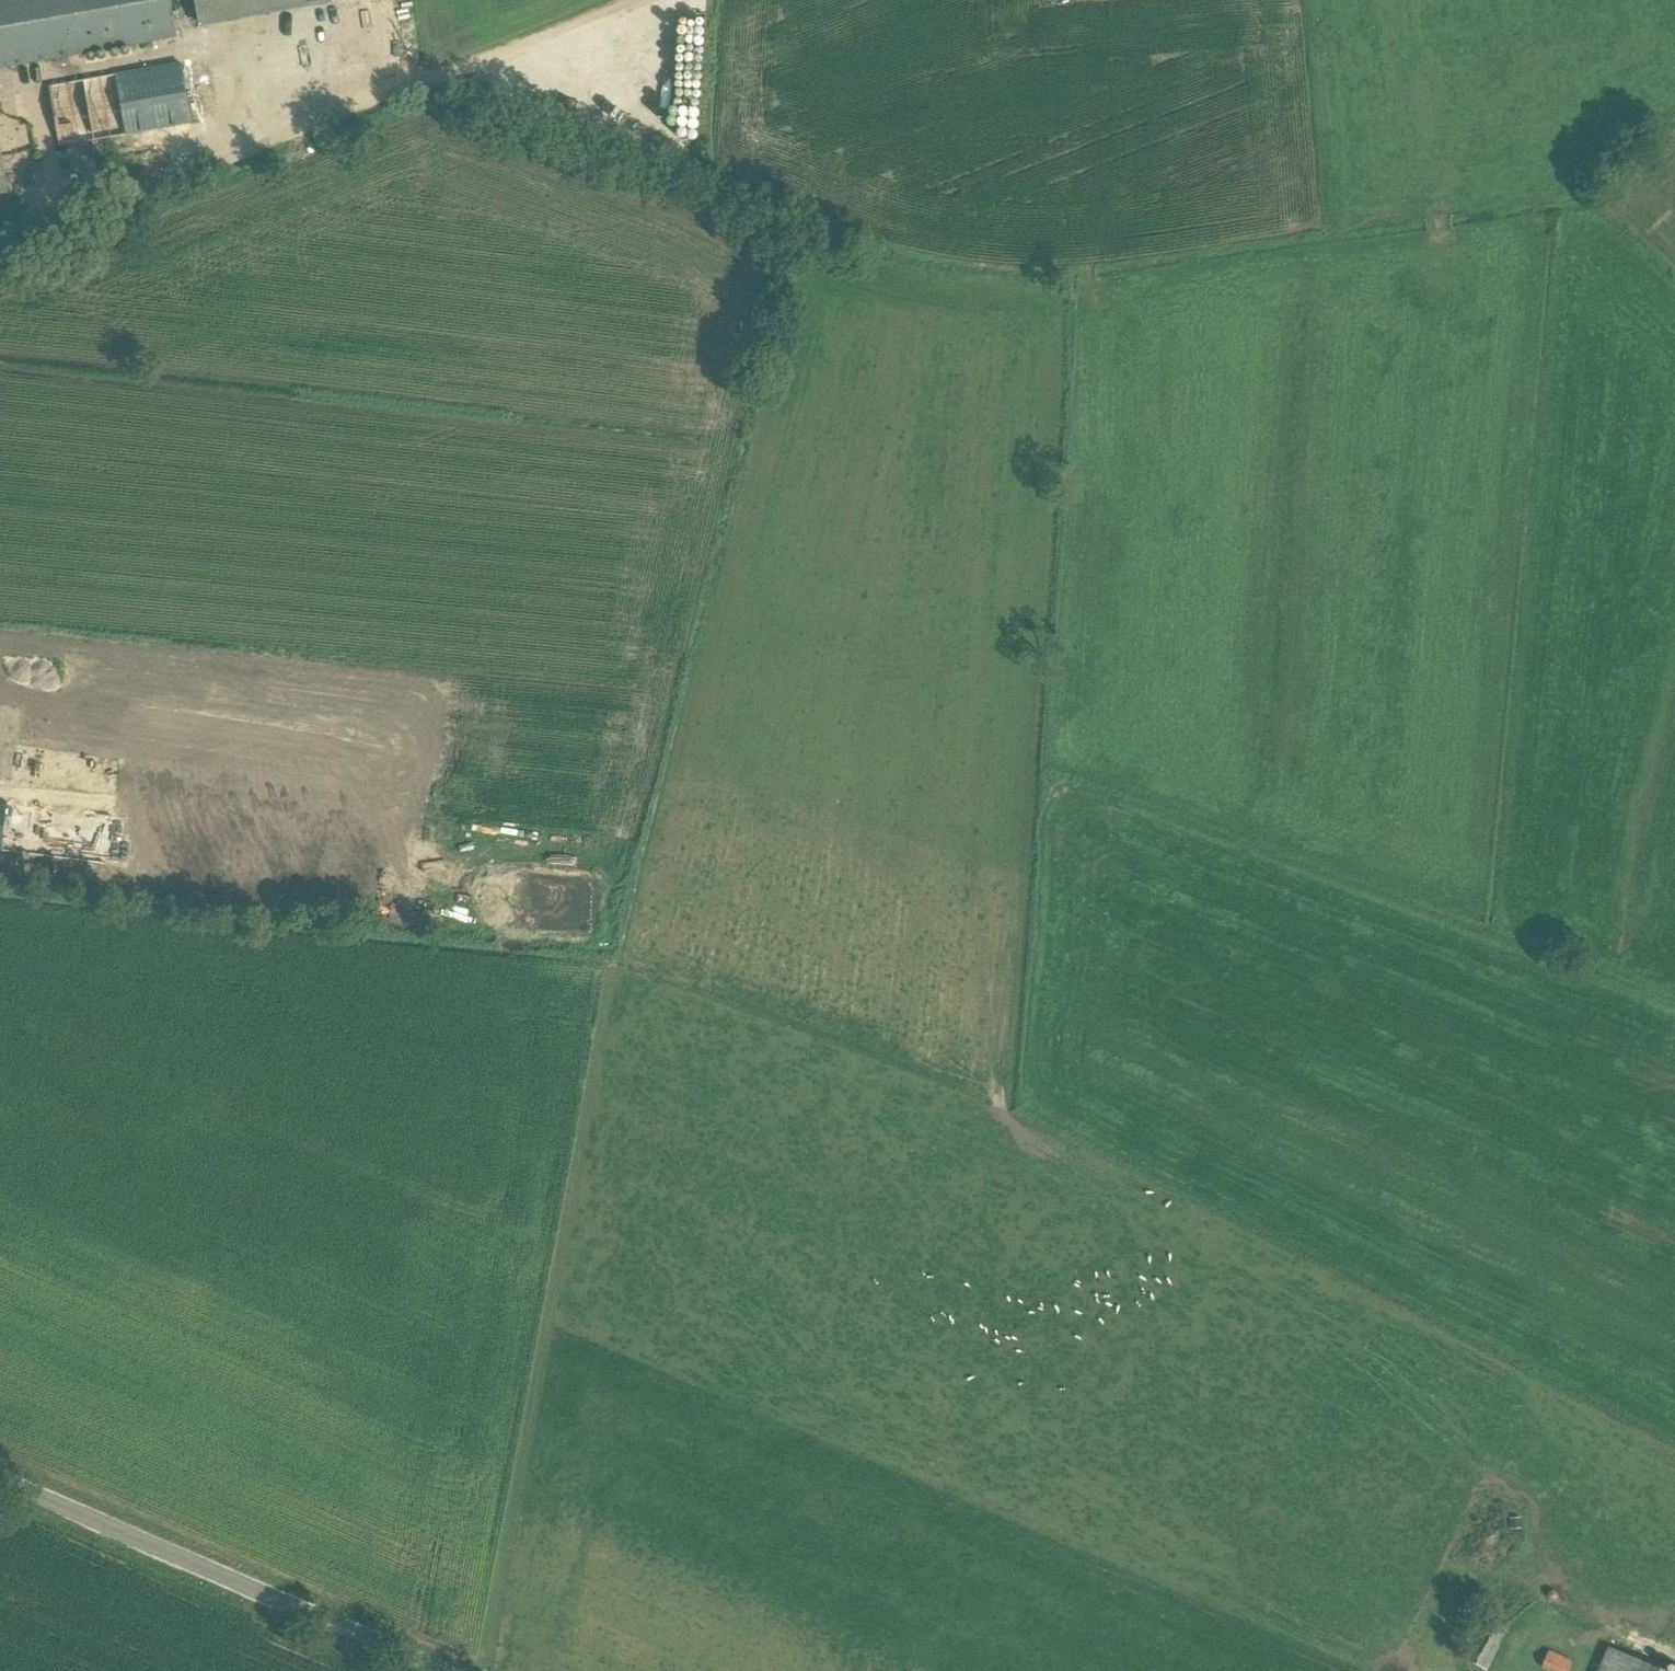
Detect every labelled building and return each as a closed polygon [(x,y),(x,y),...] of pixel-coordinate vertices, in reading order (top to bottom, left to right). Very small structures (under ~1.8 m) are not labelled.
[(178,37),(171,0),(0,0),(0,69),(178,37)] [(329,2),(328,0),(192,0),(197,24),(329,2)] [(183,61),(51,84),(63,147),(85,143),(87,156),(106,152),(103,139),(194,123),(183,61)] [(3,851),(9,803),(0,802),(0,850),(3,851)] [(1597,1670),(1659,1670),(1607,1648),(1597,1670)] [(1541,1667),(1548,1670),(1568,1670),(1573,1661),(1549,1650),(1541,1667)]
